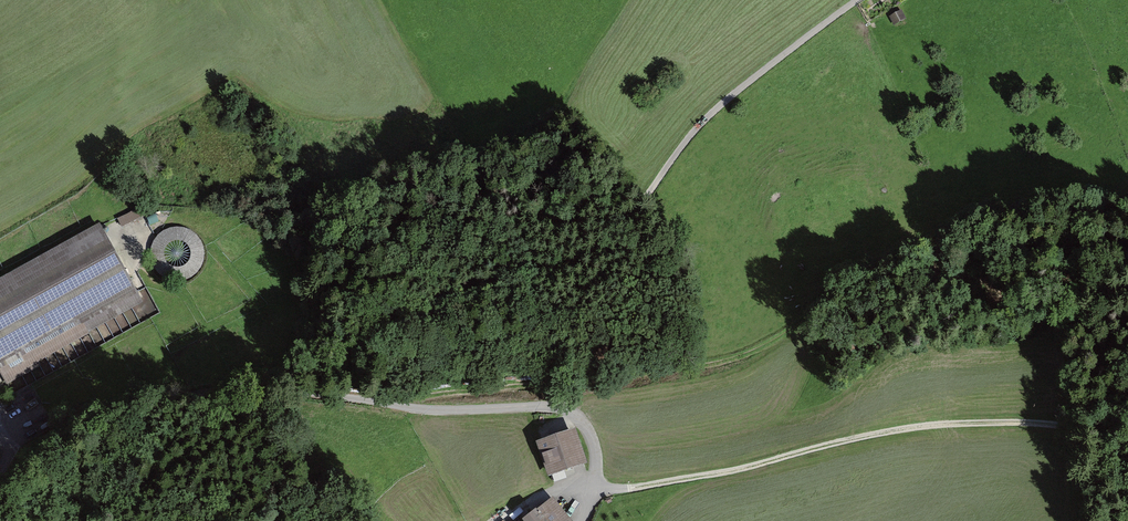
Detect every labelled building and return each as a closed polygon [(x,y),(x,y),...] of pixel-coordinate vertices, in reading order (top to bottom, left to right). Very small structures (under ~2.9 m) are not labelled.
[(889,17),(894,26),(906,19),(902,11),(889,17)] [(142,205),(118,216),(122,225),(147,215),(142,205)] [(144,243),(164,286),(208,266),(187,222),(144,243)] [(90,333),(143,303),(100,226),(0,281),(0,376),(6,386),(41,367),(39,363),(91,334),(90,333)] [(536,445),(548,479),(587,465),(576,431),(536,445)] [(546,520),(572,520),(558,502),(542,514),(547,520),(546,520)]
